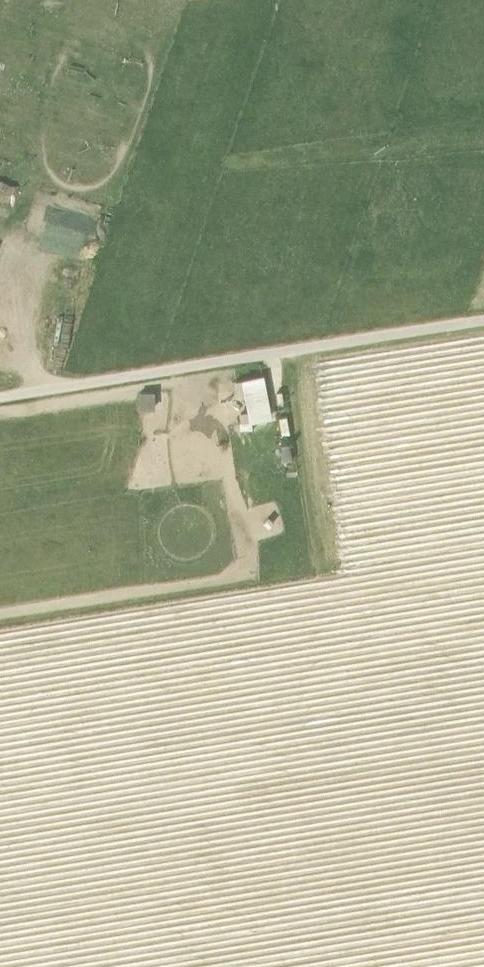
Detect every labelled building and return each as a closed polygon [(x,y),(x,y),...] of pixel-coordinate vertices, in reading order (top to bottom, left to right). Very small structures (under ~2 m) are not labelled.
[(265,375),(242,380),(249,422),(272,418),(265,375)]
